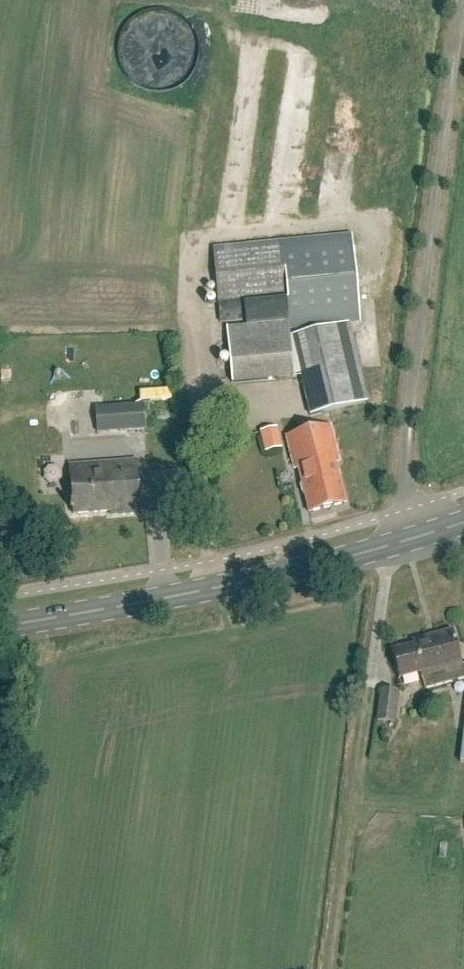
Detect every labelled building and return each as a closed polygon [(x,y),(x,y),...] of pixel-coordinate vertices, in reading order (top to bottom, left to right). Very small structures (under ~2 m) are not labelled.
[(289,324),(289,329),(344,323),(349,322),(350,323),(359,322),(351,235),(213,248),(221,322),(246,320),(247,325),(259,324),(288,321),(289,324)] [(294,376),(290,337),(289,329),(289,324),(288,321),(259,324),(247,325),(227,327),(232,382),(294,376)] [(143,404),(119,406),(120,430),(144,428),(143,404)] [(345,503),(335,463),(339,462),(330,425),(286,436),(294,469),(298,468),(309,512),(345,503)] [(267,451),(286,448),(282,426),(264,430),(267,451)] [(140,513),(136,460),(70,465),(73,514),(111,511),(111,515),(140,513)] [(422,676),(461,666),(452,630),(413,641),(414,645),(391,651),(399,678),(421,672),(422,676)] [(422,676),(425,689),(463,678),(463,665),(461,666),(422,676)] [(394,724),(398,692),(379,689),(375,722),(394,724)]
